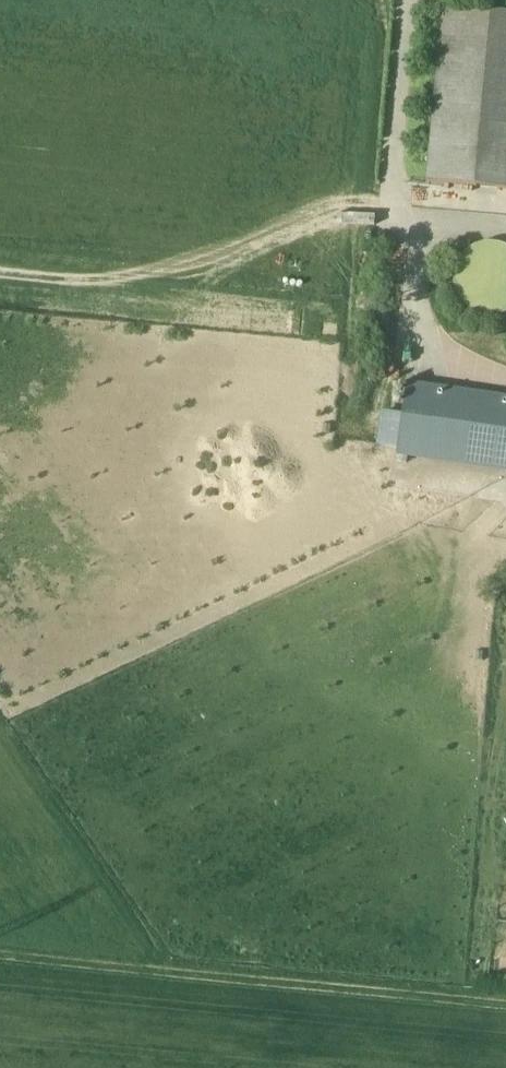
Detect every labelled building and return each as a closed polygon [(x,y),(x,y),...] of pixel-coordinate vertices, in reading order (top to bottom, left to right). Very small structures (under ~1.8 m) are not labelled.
[(442,8),(426,183),(505,191),(505,14),(442,8)] [(501,245),(488,243),(476,246),(465,254),(458,264),(454,276),(455,289),(460,301),(469,310),(481,315),(493,317),(505,314),(505,247),(501,245)] [(407,383),(397,450),(505,465),(505,398),(407,383)] [(499,921),(496,954),(505,954),(505,921),(499,921)]
